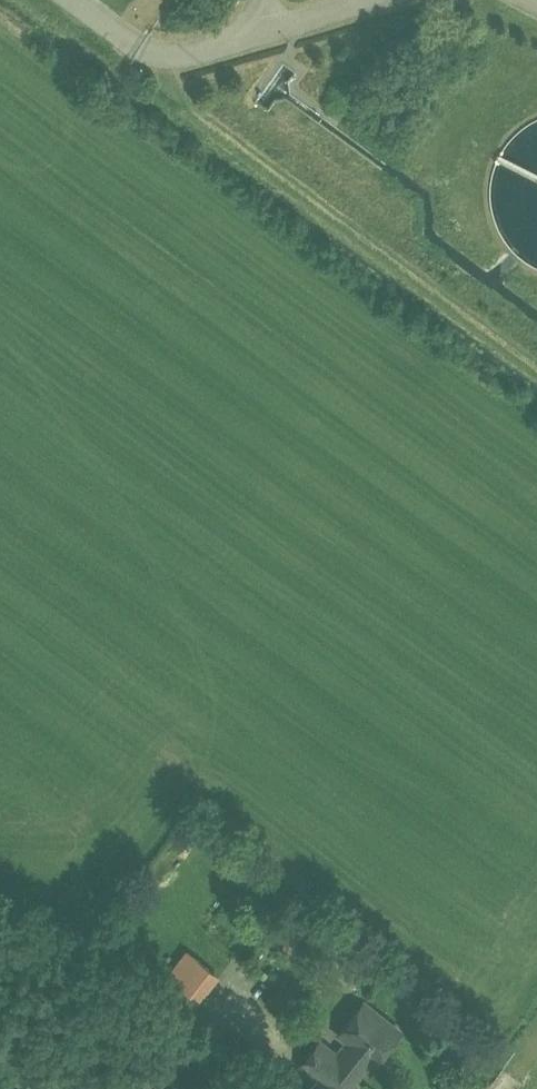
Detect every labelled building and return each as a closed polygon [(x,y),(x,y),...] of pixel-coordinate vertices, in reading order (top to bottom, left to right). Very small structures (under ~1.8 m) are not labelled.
[(400,1032),(363,1002),(339,1033),(349,1041),(337,1056),(319,1042),(302,1064),(333,1088),(348,1088),(371,1059),(376,1062),(400,1032)]
